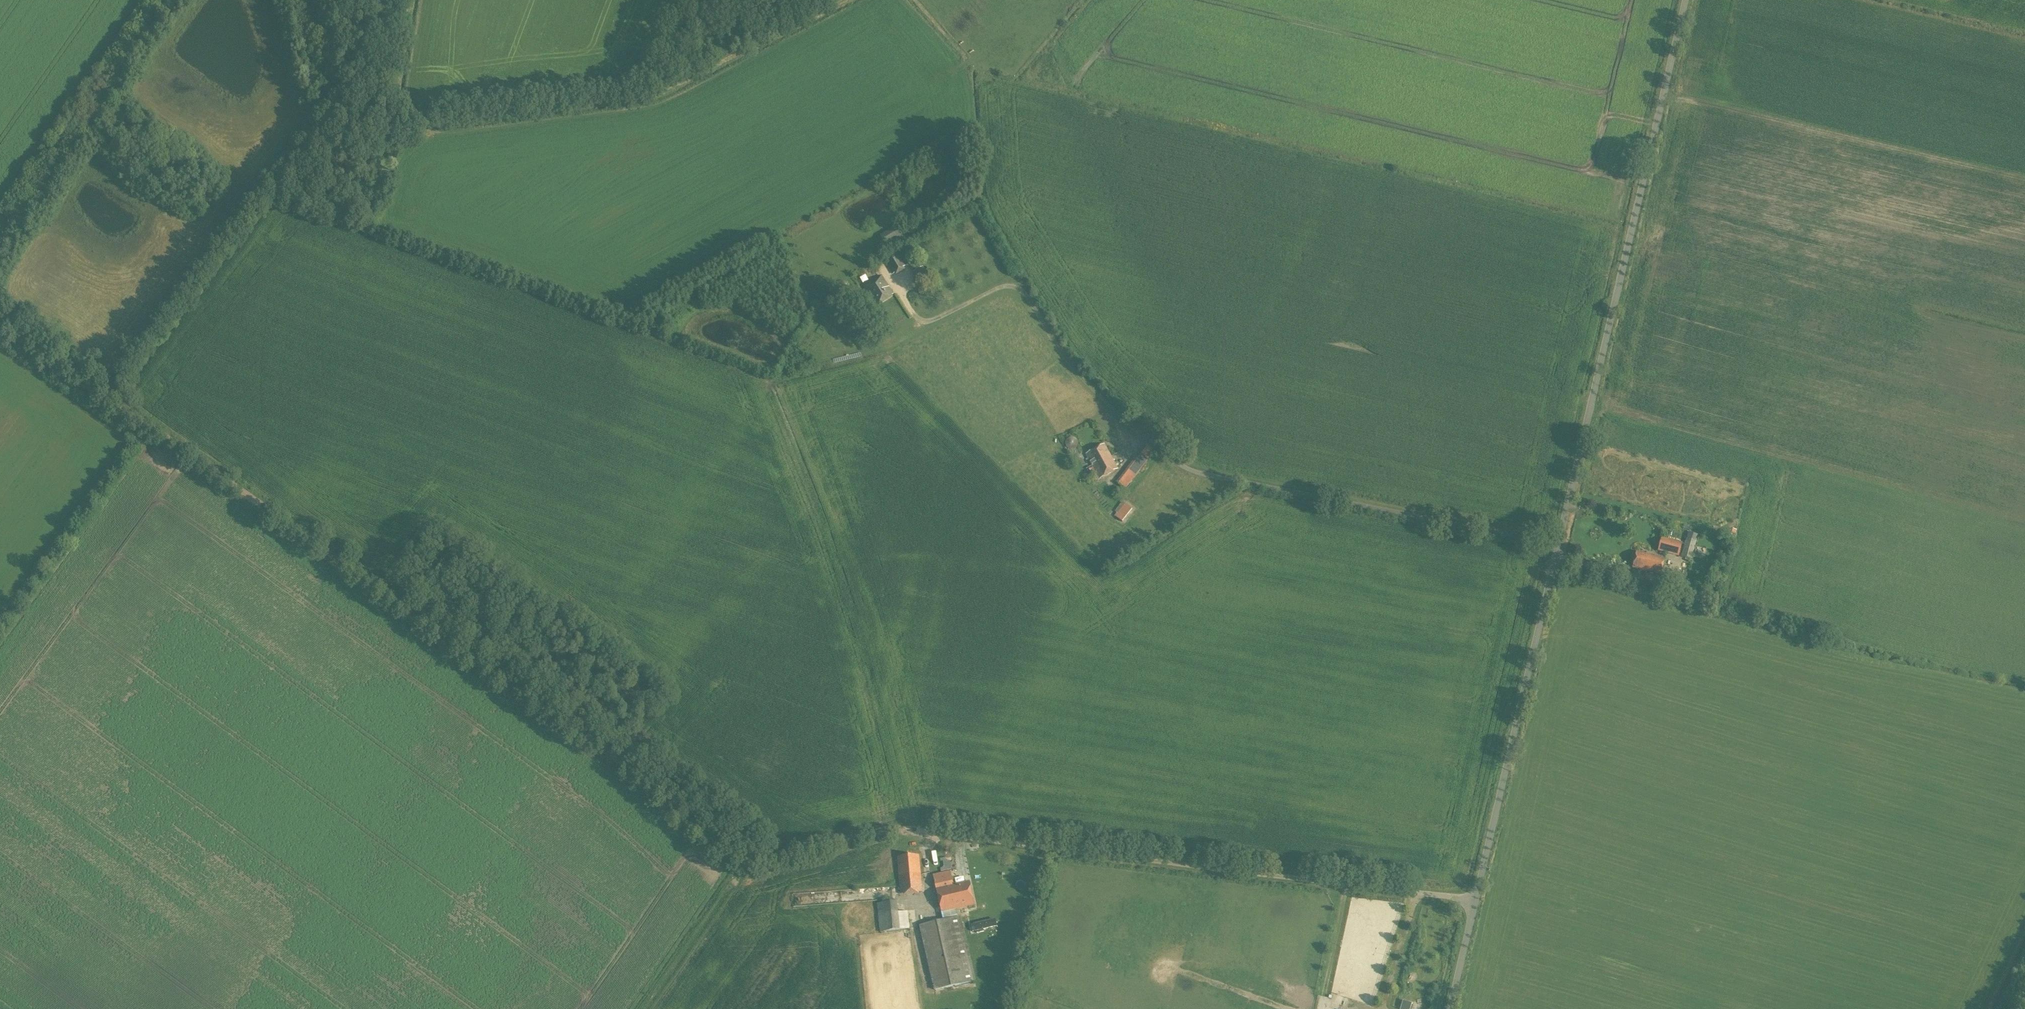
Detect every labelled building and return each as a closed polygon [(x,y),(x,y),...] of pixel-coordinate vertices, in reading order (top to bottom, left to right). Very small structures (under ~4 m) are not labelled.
[(896,275),(905,269),(903,267),(908,264),(901,252),(884,262),(892,274),(895,273),(896,275)] [(917,279),(927,273),(923,266),(913,272),(917,279)] [(882,275),(875,279),(876,281),(871,284),(870,282),(863,287),(875,305),(893,293),(882,275)] [(1126,489),(1154,454),(1155,452),(1154,450),(1145,444),(1116,482),(1126,489)] [(1100,480),(1119,470),(1105,445),(1087,455),(1100,480)] [(1122,522),(1132,509),(1124,503),(1115,516),(1122,522)] [(1691,559),(1698,535),(1688,532),(1681,556),(1691,559)] [(1678,556),(1682,543),(1661,537),(1657,550),(1678,556)] [(1660,574),(1664,559),(1636,552),(1633,568),(1660,574)] [(900,895),(922,893),(919,856),(897,858),(900,895)] [(941,857),(943,871),(951,869),(949,856),(941,857)] [(954,886),(951,872),(934,876),(944,921),(921,926),(935,991),(975,982),(959,909),(975,906),(970,882),(954,886)] [(897,912),(897,902),(877,904),(880,932),(909,928),(907,911),(897,912)] [(1399,1008),(1410,1008),(1412,1002),(1401,1000),(1399,1008)]
